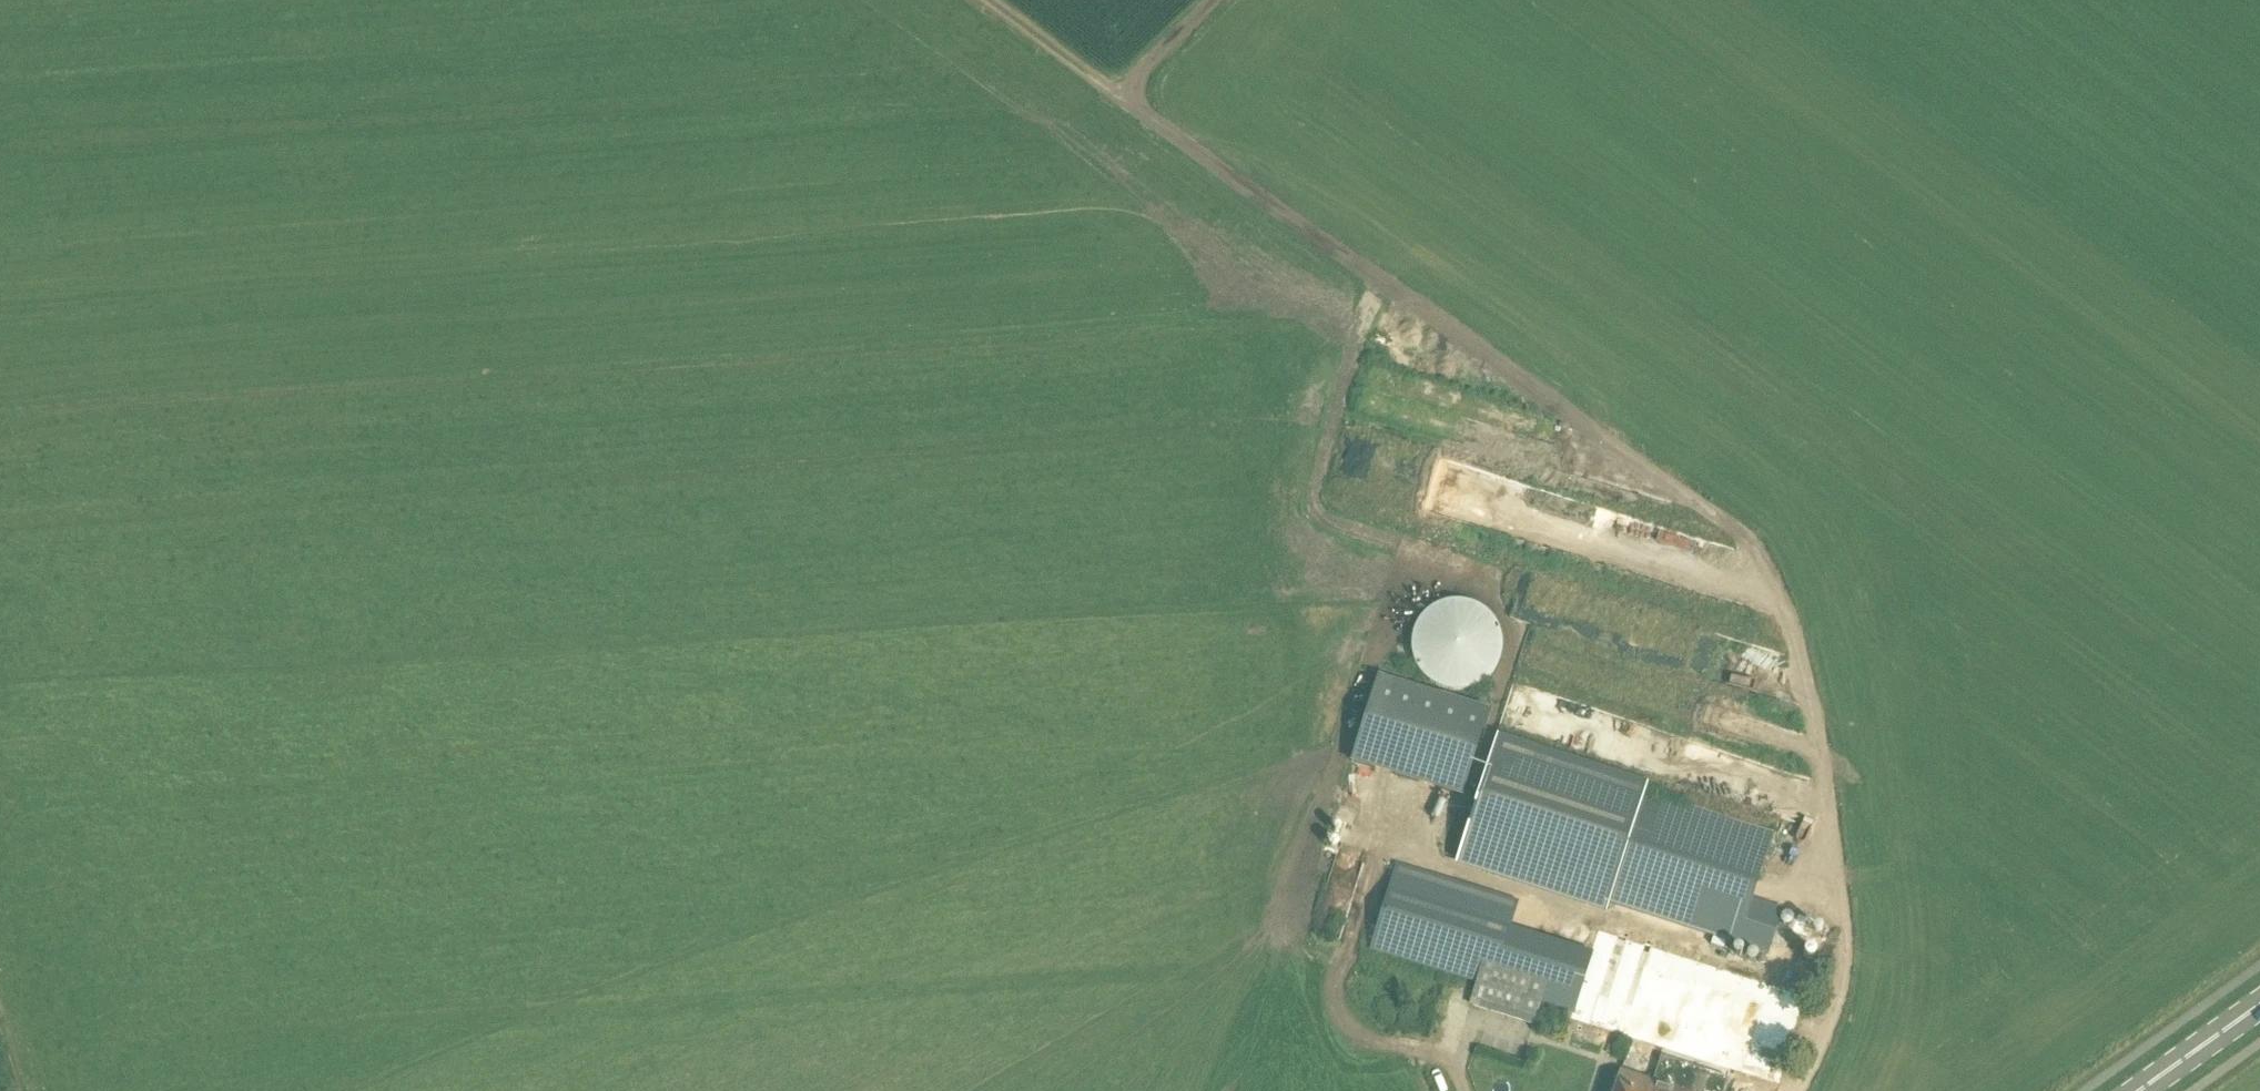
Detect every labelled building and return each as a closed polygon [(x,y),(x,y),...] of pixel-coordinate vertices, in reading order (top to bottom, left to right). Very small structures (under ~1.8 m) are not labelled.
[(1456,690),(1460,690),(1464,689),(1468,689),(1472,687),(1476,686),(1479,684),(1483,682),(1486,680),(1489,677),(1491,674),(1494,671),(1496,667),(1498,664),(1499,660),(1500,656),(1501,653),(1502,649),(1502,645),(1502,641),(1501,637),(1500,633),(1499,629),(1498,626),(1496,622),(1494,619),(1491,616),(1489,613),(1486,610),(1483,608),(1479,605),(1476,604),(1472,602),(1468,601),(1464,600),(1460,599),(1457,599),(1453,599),(1449,600),(1445,601),(1441,602),(1437,604),(1434,605),(1430,607),(1427,610),(1424,613),(1422,615),(1419,619),(1417,622),(1415,626),(1414,629),(1413,633),(1412,637),(1411,641),(1411,645),(1411,649),(1412,653),(1413,656),(1414,660),(1415,664),(1417,667),(1419,671),(1422,674),(1424,677),(1427,680),(1430,682),(1434,684),(1437,686),(1441,687),(1445,689),(1449,689),(1453,690),(1456,690)] [(1377,675),(1350,762),(1462,797),(1489,710),(1377,675)] [(1768,955),(1783,908),(1752,899),(1773,833),(1645,792),(1648,782),(1497,733),(1483,775),(1454,866),(1483,875),(1605,914),(1609,904),(1768,955)] [(1596,996),(1581,991),(1593,953),(1510,927),(1518,899),(1396,861),(1368,951),(1475,984),(1468,1006),(1534,1026),(1541,1004),(1574,1015),(1574,1014),(1596,1020),(1603,999),(1647,1013),(1667,950),(1615,933),(1608,956),(1599,953),(1593,972),(1602,975),(1596,996)] [(1745,1028),(1675,1006),(1652,1081),(1620,1072),(1614,1090),(1724,1090),(1745,1028)]
